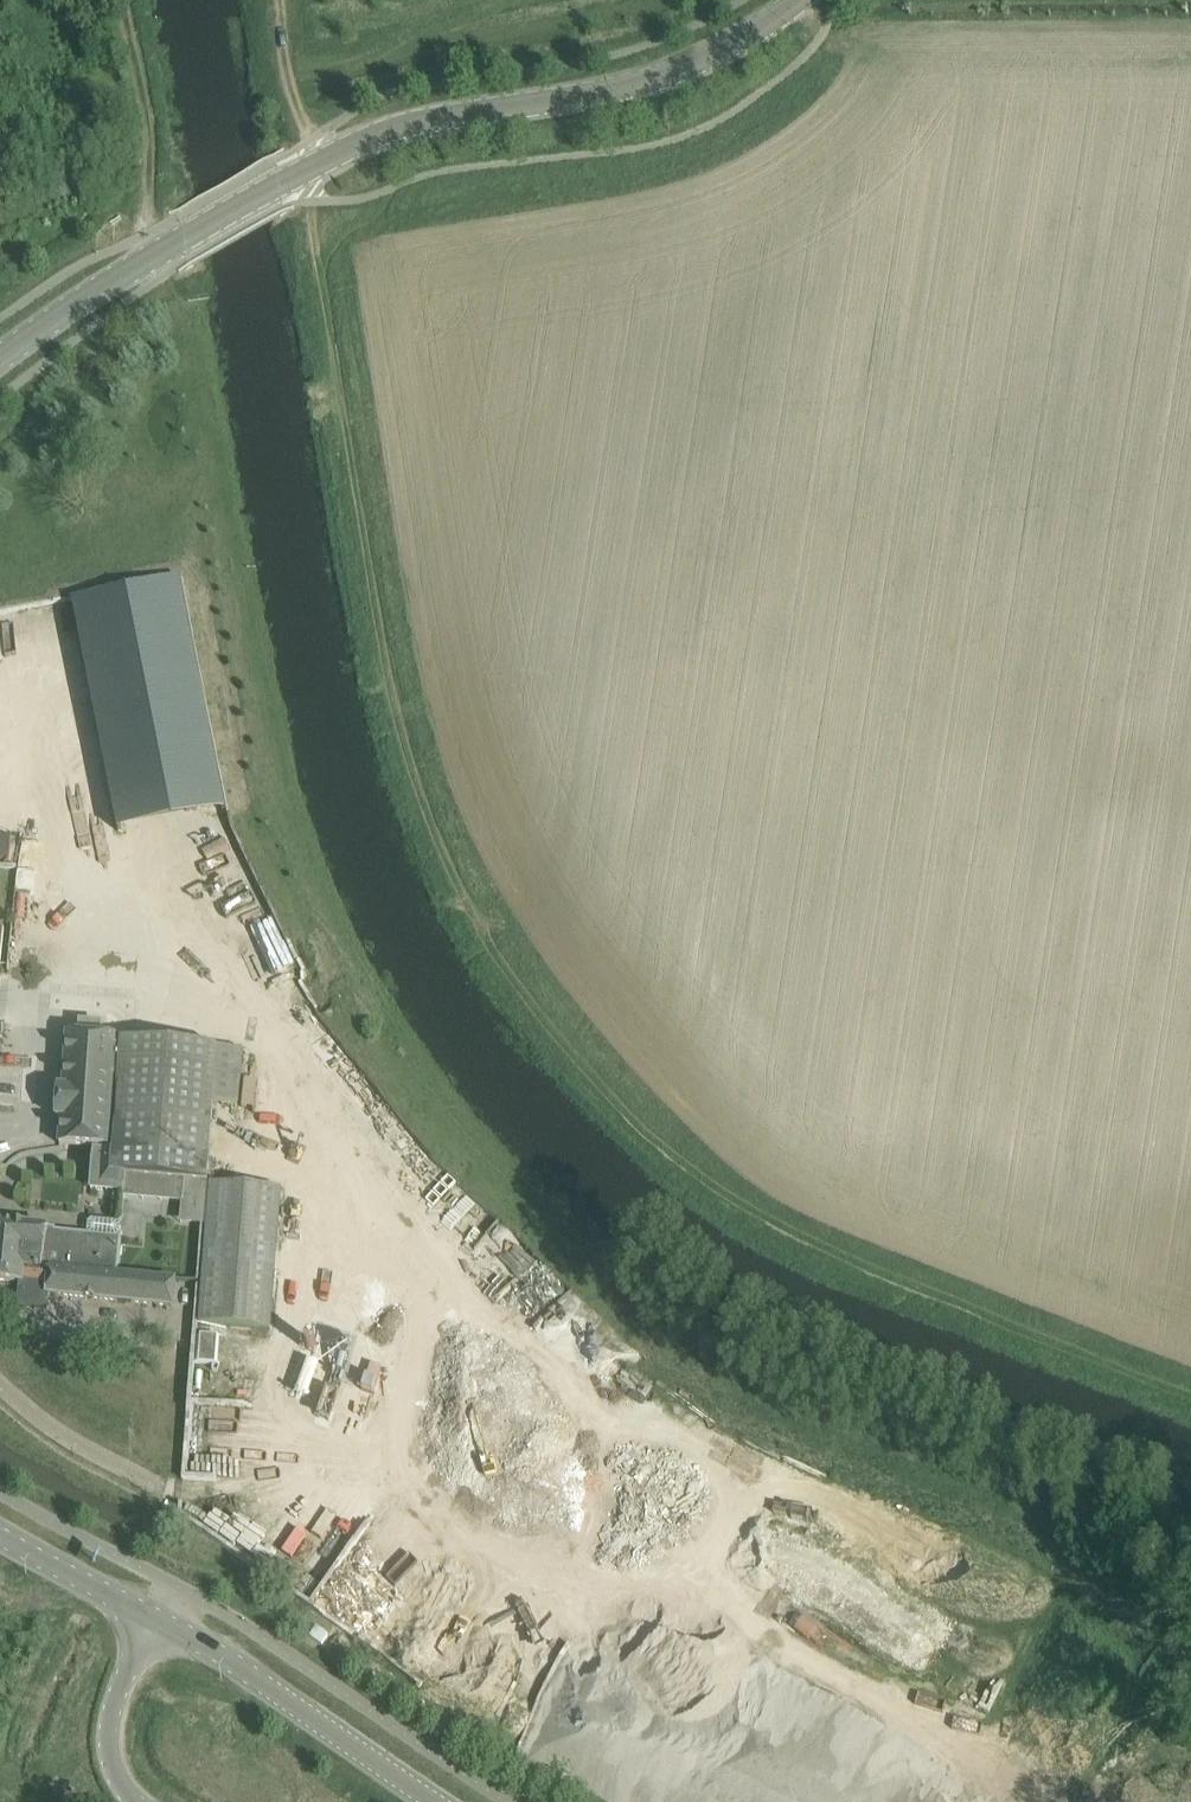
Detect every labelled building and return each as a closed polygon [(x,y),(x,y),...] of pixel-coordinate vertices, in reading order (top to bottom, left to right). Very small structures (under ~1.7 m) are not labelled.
[(205,1226),(215,1104),(239,1106),(244,1051),(153,1044),(122,1040),(122,1042),(121,1049),(117,1049),(117,1042),(118,1040),(100,1038),(101,1024),(80,1023),(80,1036),(68,1036),(64,1089),(59,1089),(57,1119),(62,1119),(60,1146),(96,1148),(93,1190),(123,1192),(122,1199),(182,1203),(180,1224),(205,1226)] [(270,1329),(281,1190),(210,1184),(199,1323),(270,1329)] [(11,1257),(11,1260),(25,1262),(25,1266),(117,1276),(117,1272),(121,1237),(117,1236),(93,1234),(55,1230),(47,1229),(48,1225),(0,1221),(0,1255),(11,1257)] [(21,1284),(19,1306),(46,1309),(47,1297),(174,1309),(177,1278),(117,1272),(117,1276),(25,1266),(25,1262),(11,1260),(11,1257),(0,1255),(0,1282),(21,1284)] [(202,1543),(213,1547),(222,1523),(212,1519),(202,1543)]
